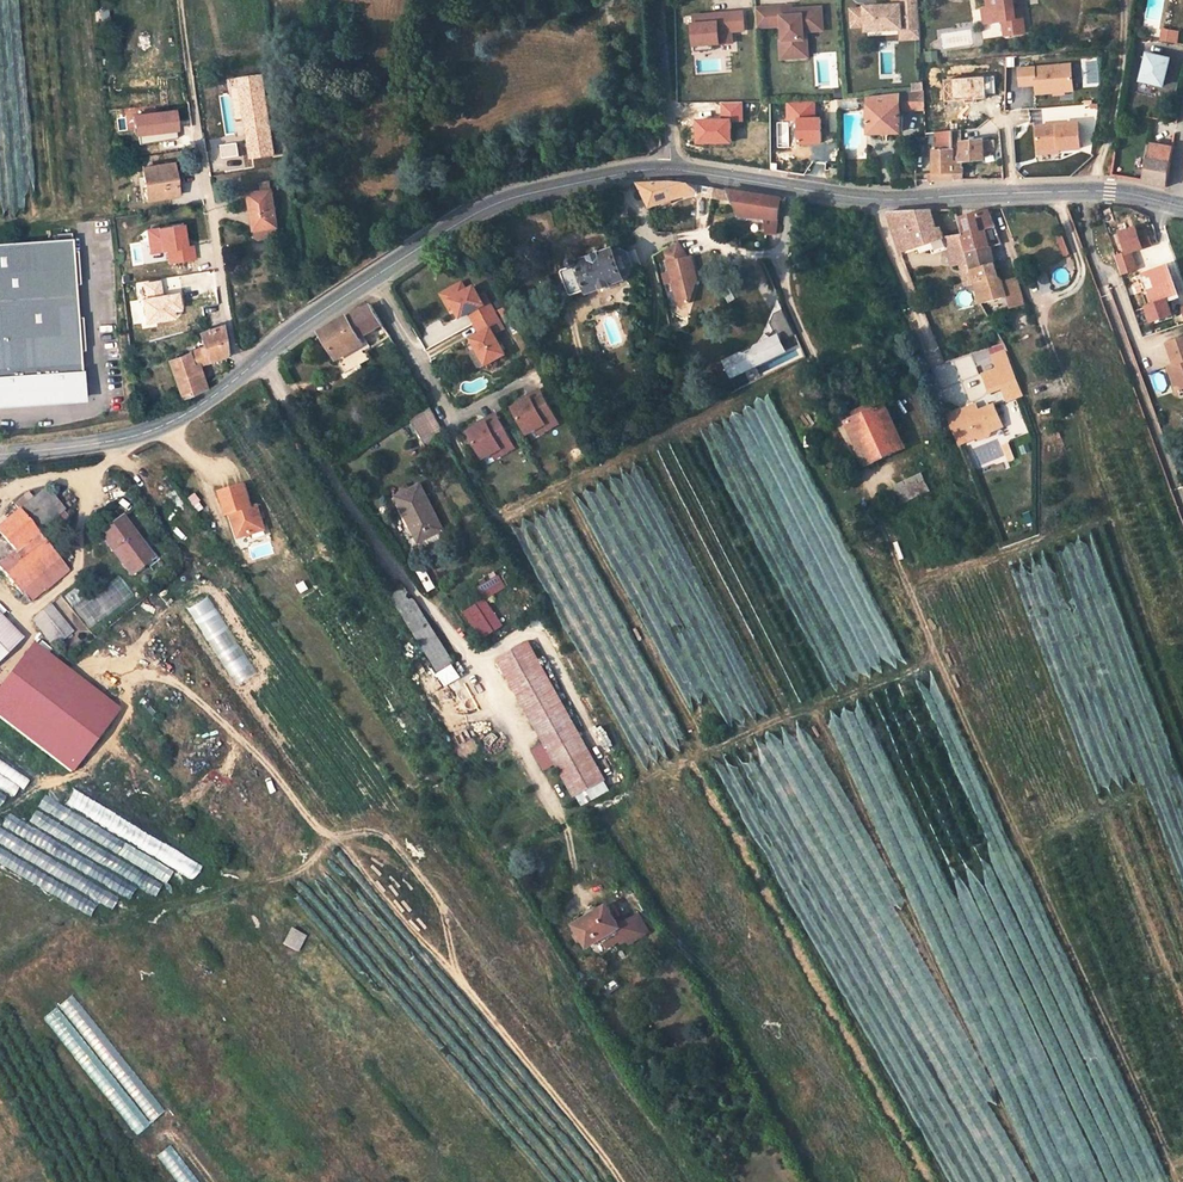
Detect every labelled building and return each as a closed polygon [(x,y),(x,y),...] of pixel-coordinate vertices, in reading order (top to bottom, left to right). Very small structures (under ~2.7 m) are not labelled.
[(900,5),(874,7),(875,8),(866,9),(852,10),(853,27),(867,26),(867,31),(901,29),(902,29),(901,22),(920,20),(919,0),(900,0),(900,5)] [(990,9),(992,23),(1004,22),(1006,34),(1009,36),(1026,34),(1025,23),(1018,24),(1015,10),(1014,0),(988,0),(990,9)] [(823,31),(822,8),(802,9),(802,15),(793,15),(792,6),(767,7),(768,27),(783,26),(783,41),(791,41),(792,58),(808,57),(807,32),(823,31)] [(768,27),(767,7),(756,8),(758,27),(768,27)] [(1023,9),(1015,10),(1018,24),(1025,23),(1023,9)] [(710,14),(694,15),(694,24),(693,24),(694,46),(732,43),(732,32),(744,31),(743,12),(717,14),(717,17),(710,17),(710,14)] [(921,38),(920,20),(901,22),(902,29),(901,29),(902,39),(921,38)] [(1165,30),(1163,42),(1177,44),(1178,33),(1165,30)] [(792,58),(791,41),(783,41),(781,41),(781,59),(792,58)] [(1167,56),(1145,53),(1140,81),(1163,84),(1167,56)] [(1071,62),(1018,68),(1020,85),(1035,84),(1036,93),(1074,89),(1071,62)] [(234,121),(244,119),(249,158),(270,155),(261,76),(229,80),(234,121)] [(912,84),(912,92),(924,91),(923,83),(912,84)] [(903,111),(925,110),(924,91),(912,92),(903,93),(903,102),(903,111)] [(869,97),(870,133),(900,132),(899,101),(899,94),(869,97)] [(858,108),(857,98),(838,100),(838,110),(858,108)] [(177,111),(135,116),(138,137),(180,132),(177,111)] [(1079,122),(1036,125),(1038,148),(1059,146),(1059,148),(1081,147),(1079,122)] [(939,150),(953,150),(953,130),(939,132),(939,150)] [(953,150),(954,180),(963,180),(964,161),(985,160),(983,140),(957,143),(957,151),(953,150)] [(236,143),(220,145),(222,159),(238,157),(236,143)] [(1158,159),(1161,144),(1153,143),(1151,158),(1158,159)] [(1146,157),(1142,181),(1167,188),(1173,147),(1161,144),(1158,159),(1151,158),(1146,157)] [(936,150),(933,150),(934,180),(954,180),(953,150),(939,150),(936,150)] [(176,195),(172,164),(143,168),(147,199),(176,195)] [(639,185),(650,207),(695,194),(696,196),(733,202),(740,216),(766,218),(767,232),(777,234),(780,199),(692,185),(669,183),(639,185)] [(272,191),(250,194),(255,230),(277,227),(272,191)] [(889,212),(902,252),(919,246),(922,252),(933,248),(944,244),(941,238),(945,236),(942,227),(938,228),(933,209),(889,212)] [(986,230),(995,227),(989,211),(958,218),(962,232),(967,251),(989,246),(988,239),(986,230)] [(152,253),(170,251),(171,262),(195,259),(194,247),(189,247),(186,226),(150,231),(152,253)] [(1135,226),(1118,231),(1124,252),(1132,249),(1141,247),(1135,226)] [(998,235),(995,227),(986,230),(988,239),(998,235)] [(962,232),(948,235),(950,247),(954,263),(960,261),(970,259),(967,251),(962,232)] [(950,247),(948,235),(945,236),(941,238),(944,244),(933,248),(934,253),(950,247)] [(71,238),(0,243),(0,404),(83,398),(81,374),(71,238)] [(678,242),(665,250),(678,305),(690,303),(695,287),(692,276),(696,275),(691,256),(687,257),(678,242)] [(998,275),(990,246),(989,246),(967,251),(970,259),(973,269),(976,281),(982,303),(984,302),(1006,296),(1007,296),(1021,293),(1018,279),(1004,283),(1003,280),(998,275)] [(590,293),(626,280),(625,277),(632,275),(636,267),(630,252),(621,249),(615,250),(615,248),(580,261),(577,260),(575,260),(574,261),(572,264),(572,265),(574,267),(566,270),(565,273),(573,294),(576,295),(589,291),(590,293)] [(1132,249),(1116,255),(1123,275),(1139,269),(1132,249)] [(973,269),(970,259),(960,261),(963,272),(973,269)] [(1168,263),(1182,305),(1182,279),(1176,260),(1168,263)] [(1145,273),(1156,304),(1178,296),(1167,267),(1156,271),(1155,269),(1145,273)] [(976,281),(973,269),(963,272),(966,284),(976,281)] [(162,281),(145,283),(146,299),(144,299),(147,324),(176,320),(175,312),(183,311),(181,295),(164,297),(162,281)] [(482,333),(496,359),(506,354),(495,334),(505,328),(485,292),(480,295),(475,286),(467,290),(463,282),(456,285),(471,312),(473,311),(479,321),(484,332),(482,333)] [(729,283),(723,286),(729,303),(735,299),(730,284),(729,283)] [(456,285),(446,291),(456,309),(461,318),(471,312),(456,285)] [(446,291),(442,293),(452,312),(456,309),(446,291)] [(1024,304),(1021,293),(1007,296),(1006,296),(1009,308),(1024,304)] [(321,332),(347,373),(373,357),(359,334),(381,320),(372,304),(363,301),(349,314),(321,332)] [(516,318),(508,305),(499,310),(506,322),(516,318)] [(736,375),(787,350),(782,341),(797,334),(785,307),(783,308),(774,312),(772,322),(776,330),(772,336),(768,333),(753,354),(743,353),(728,360),(731,366),(736,375)] [(473,311),(471,312),(476,323),(479,321),(473,311)] [(361,338),(384,324),(381,320),(359,334),(361,338)] [(479,321),(476,323),(482,333),(484,332),(479,321)] [(221,326),(200,334),(204,347),(168,361),(181,397),(202,388),(193,367),(198,365),(226,355),(221,326)] [(496,359),(482,333),(472,339),(486,365),(496,359)] [(1168,343),(1175,364),(1173,364),(1182,389),(1182,388),(1182,337),(1168,343)] [(990,352),(975,355),(979,371),(993,368),(990,352)] [(1022,396),(1010,365),(1005,352),(993,357),(998,369),(984,374),(990,389),(1002,385),(1008,401),(1022,396)] [(1182,389),(1173,364),(1169,366),(1177,391),(1182,389)] [(206,385),(198,365),(193,367),(202,388),(206,385)] [(736,375),(731,366),(721,382),(736,375)] [(559,423),(541,390),(531,396),(532,398),(514,408),(528,433),(536,428),(545,423),(549,429),(559,423)] [(904,448),(880,397),(846,413),(850,421),(848,421),(868,465),(904,448)] [(979,411),(977,405),(949,416),(961,444),(971,440),(967,428),(983,422),(979,411)] [(983,422),(967,428),(971,440),(976,438),(981,439),(989,436),(991,432),(1003,427),(995,405),(979,411),(983,422)] [(412,418),(428,447),(447,434),(431,406),(412,418)] [(514,447),(496,414),(486,420),(487,423),(469,433),(482,458),(492,453),(501,448),(503,453),(514,447)] [(539,434),(549,429),(545,423),(536,428),(539,434)] [(503,453),(501,448),(492,453),(495,458),(503,453)] [(1009,460),(1006,453),(1000,455),(1003,462),(1009,460)] [(914,477),(894,486),(898,496),(918,487),(914,477)] [(246,484),(220,492),(228,515),(232,514),(233,517),(236,517),(238,522),(235,523),(240,538),(254,533),(253,529),(265,525),(259,504),(253,506),(246,484)] [(402,494),(417,524),(411,527),(418,541),(421,540),(423,544),(426,546),(430,547),(442,542),(444,538),(444,534),(442,530),(443,529),(428,498),(424,491),(421,485),(410,490),(409,490),(404,493),(402,494)] [(39,534),(66,511),(46,488),(26,505),(22,500),(15,505),(20,510),(39,534)] [(397,497),(411,527),(417,524),(402,494),(397,497)] [(0,527),(0,571),(15,588),(29,604),(69,570),(39,534),(20,510),(0,527)] [(138,570),(152,559),(122,519),(101,535),(107,543),(131,575),(138,570)] [(253,529),(254,533),(267,529),(265,525),(253,529)] [(485,597),(506,589),(501,576),(480,584),(485,597)] [(403,586),(390,594),(415,633),(427,625),(403,586)] [(462,611),(480,639),(503,625),(485,597),(462,611)] [(54,647),(72,632),(50,606),(32,620),(54,647)] [(0,615),(0,660),(22,637),(0,615)] [(440,674),(452,666),(427,625),(415,633),(440,674)] [(34,643),(0,689),(0,717),(73,772),(121,707),(34,643)] [(567,709),(531,643),(500,659),(537,725),(567,709)] [(575,795),(603,780),(580,738),(583,737),(567,709),(537,725),(575,795)] [(720,733),(715,724),(706,729),(712,739),(720,733)] [(602,938),(619,927),(619,925),(606,905),(575,924),(578,930),(575,934),(579,941),(584,939),(588,946),(602,938)] [(645,934),(635,916),(619,925),(619,927),(627,939),(629,943),(645,934)] [(297,952),(305,936),(288,927),(280,943),(297,952)] [(627,939),(619,927),(602,938),(608,948),(620,940),(621,943),(627,939)]
